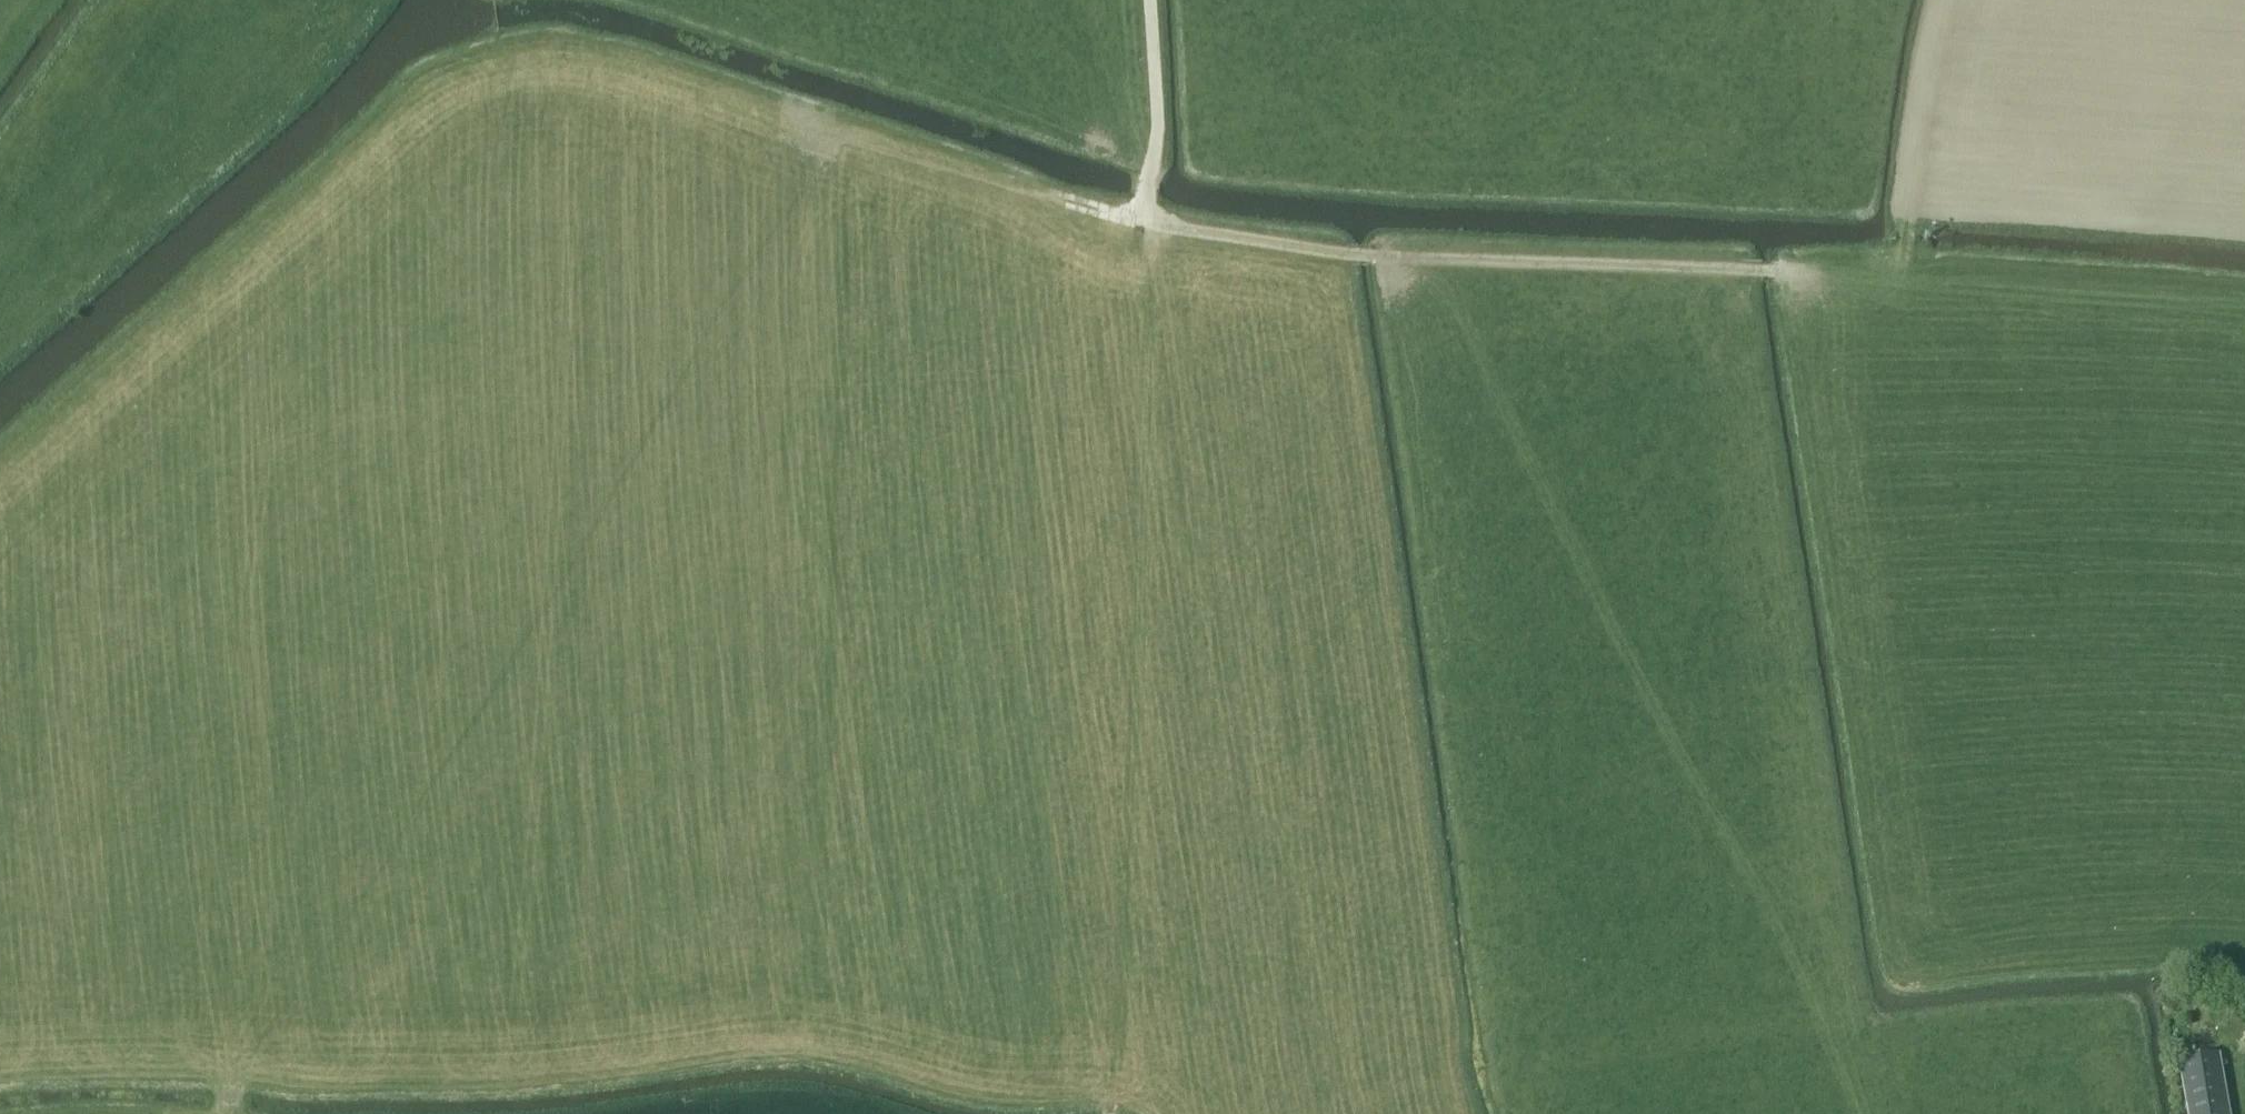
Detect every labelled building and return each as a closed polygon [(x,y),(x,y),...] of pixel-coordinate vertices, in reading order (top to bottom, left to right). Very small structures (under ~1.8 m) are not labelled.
[(2219,1052),(2178,1059),(2187,1113),(2230,1113),(2219,1052)]
